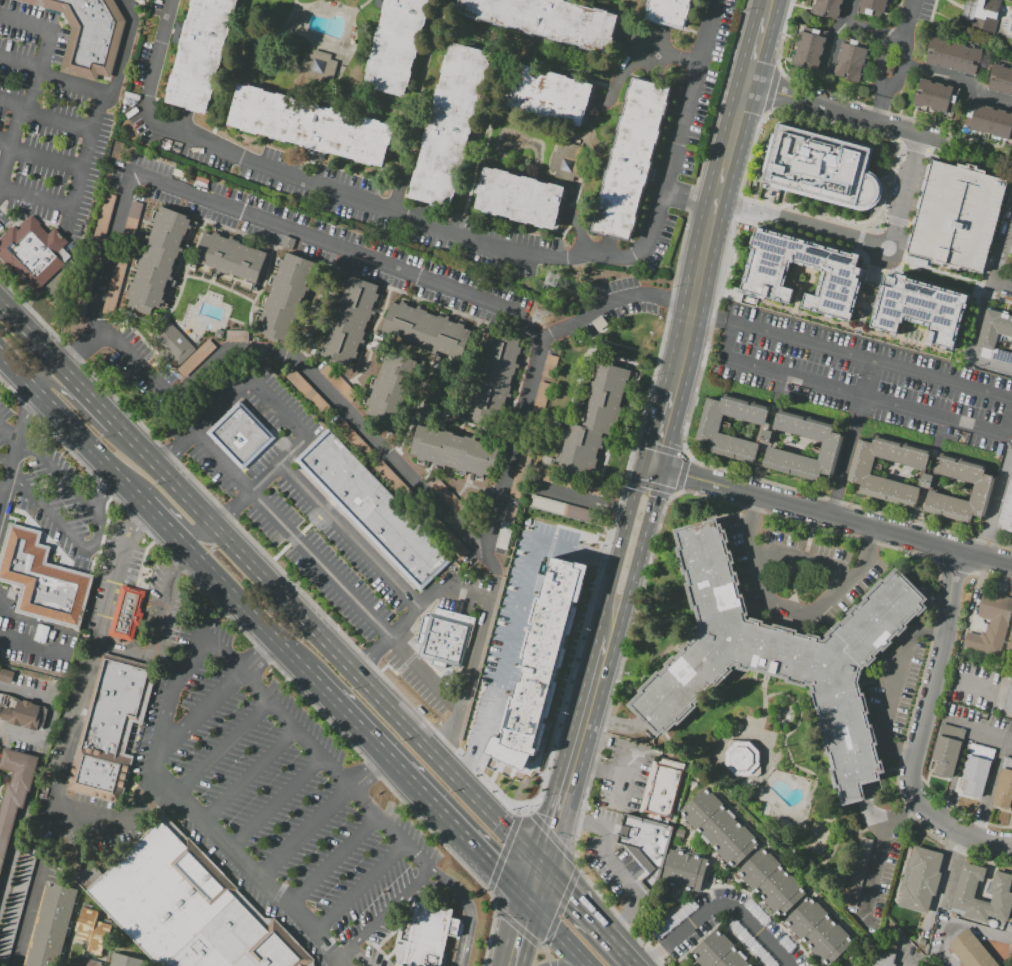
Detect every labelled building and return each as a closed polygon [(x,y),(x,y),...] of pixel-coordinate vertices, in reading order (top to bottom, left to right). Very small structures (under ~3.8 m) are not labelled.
[(62,12),(18,0),(114,0),(125,20),(110,79),(98,76),(97,81),(59,71),(71,27),(62,12)] [(165,102),(207,113),(237,0),(191,0),(165,102)] [(364,87),(405,98),(431,0),(387,0),(364,87)] [(457,13),(611,55),(621,15),(566,0),(460,0),(457,13)] [(682,34),(691,0),(646,0),(640,22),(682,34)] [(840,7),(837,19),(808,13),(811,0),(840,7)] [(858,12),(862,0),(886,0),(881,19),(858,12)] [(963,24),(970,0),(993,0),(1003,3),(994,33),(963,24)] [(796,30),(825,37),(817,69),(788,62),(796,30)] [(931,37),(981,51),(974,76),(923,62),(931,37)] [(408,199),(450,211),(493,53),(451,42),(408,199)] [(858,83),(833,76),(842,42),(868,50),(858,83)] [(305,48),(298,75),(332,84),(339,57),(305,48)] [(508,61),(496,103),(584,128),(596,86),(508,61)] [(994,64),(1011,69),(1011,95),(987,88),(994,64)] [(634,77),(592,233),(632,244),(673,88),(634,77)] [(946,114),(913,104),(920,79),(954,89),(946,114)] [(240,83),(228,126),(384,169),(396,127),(240,83)] [(976,103),(1011,113),(1011,128),(1008,141),(969,130),(976,103)] [(776,121),(873,147),(867,169),(873,174),(877,180),(879,188),(877,196),(873,204),(867,209),(854,210),(759,186),(776,121)] [(555,153),(557,153),(560,141),(583,147),(580,160),(587,162),(583,180),(576,177),(574,183),(557,178),(558,172),(550,169),(555,153)] [(931,160),(956,167),(957,164),(966,166),(966,164),(977,167),(976,169),(985,171),(984,174),(1007,180),(982,274),(959,268),(958,270),(929,263),(930,260),(906,254),(931,160)] [(485,169),(475,210),(556,231),(566,190),(485,169)] [(115,195),(100,257),(88,254),(104,192),(115,195)] [(131,201),(144,204),(134,239),(122,235),(131,201)] [(127,299),(129,292),(125,291),(129,281),(133,282),(138,268),(134,267),(138,257),(142,258),(146,247),(143,247),(147,236),(149,237),(154,223),(150,221),(154,209),(158,211),(160,208),(191,219),(178,258),(175,257),(171,269),(174,270),(170,280),(167,279),(163,291),(165,291),(162,299),(165,300),(162,308),(157,307),(156,309),(152,308),(149,315),(127,307),(130,300),(127,299)] [(33,294),(0,260),(0,236),(11,226),(13,228),(15,225),(17,227),(30,214),(48,233),(54,228),(69,243),(63,249),(71,258),(33,294)] [(733,294),(739,270),(743,271),(745,263),(742,263),(743,256),(746,257),(748,250),(743,249),(746,237),(748,238),(751,226),(760,229),(759,233),(764,235),(765,231),(773,234),(773,237),(778,238),(778,235),(787,237),(786,240),(791,241),(792,239),(800,241),(800,244),(803,245),(804,243),(807,244),(807,246),(811,247),(811,245),(820,247),(819,250),(825,251),(826,249),(835,251),(834,254),(838,255),(838,253),(846,255),(846,253),(856,256),(855,261),(859,262),(857,269),(865,271),(862,282),(857,280),(856,287),(858,287),(853,306),(862,308),(856,328),(794,312),(799,293),(808,296),(810,289),(814,291),(818,278),(815,277),(816,271),(788,264),(782,284),(794,288),(789,308),(733,294)] [(267,252),(257,282),(229,273),(228,277),(218,274),(217,277),(210,275),(213,267),(195,261),(204,231),(213,234),(213,232),(221,234),(220,236),(229,239),(230,235),(242,239),(240,244),(267,252)] [(287,252),(315,263),(285,343),(255,332),(272,285),(269,284),(273,273),(275,274),(281,258),(284,259),(287,252)] [(116,259),(126,262),(112,317),(102,314),(116,259)] [(861,329),(863,321),(867,322),(869,316),(865,315),(867,306),(871,307),(872,302),(867,301),(869,292),(874,293),(876,287),(880,288),(882,278),(886,279),(887,274),(899,276),(898,279),(906,281),(905,284),(911,285),(912,282),(921,284),(920,289),(925,290),(926,286),(933,288),(932,292),(939,294),(940,289),(946,291),(945,296),(950,297),(951,294),(961,296),(947,351),(861,329)] [(319,354),(338,298),(342,300),(350,275),(379,285),(376,293),(379,294),(376,303),(374,302),(371,310),(377,311),(372,323),(367,321),(364,331),(367,332),(363,345),(360,344),(352,366),(319,354)] [(393,301),(399,304),(400,302),(416,308),(417,305),(428,309),(427,312),(437,316),(439,313),(450,317),(449,320),(465,326),(465,328),(471,330),(460,359),(382,331),(393,301)] [(987,309),(1011,316),(1011,337),(997,333),(993,349),(977,345),(987,309)] [(599,332),(591,323),(600,317),(607,326),(599,332)] [(196,349),(180,364),(155,337),(170,322),(196,349)] [(248,330),(248,342),(226,341),(227,329),(248,330)] [(521,338),(519,346),(522,347),(520,355),(517,354),(515,363),(518,364),(516,376),(512,375),(502,418),(473,411),(492,332),(521,338)] [(216,347),(185,377),(177,369),(208,338),(216,347)] [(365,413),(367,407),(362,405),(364,396),(370,398),(373,389),(367,387),(370,377),(376,378),(385,351),(415,360),(395,423),(365,413)] [(552,376),(542,373),(547,353),(557,356),(552,376)] [(631,371),(628,380),(627,380),(619,407),(621,407),(617,422),(616,421),(612,435),(602,433),(601,438),(603,438),(601,445),(603,446),(602,449),(599,448),(596,458),(597,459),(592,477),(555,465),(567,423),(580,427),(592,381),(595,382),(600,362),(631,371)] [(319,371),(328,363),(358,394),(349,403),(319,371)] [(317,410),(324,403),(293,369),(285,376),(317,410)] [(507,495),(538,382),(549,385),(518,498),(507,495)] [(766,407),(718,394),(716,401),(706,398),(694,439),(704,442),(702,449),(751,462),(756,444),(765,446),(769,429),(818,443),(813,461),(762,447),(758,462),(814,477),(815,473),(833,478),(845,437),(829,433),(831,425),(772,409),(766,431),(757,429),(753,444),(713,433),(718,415),(760,426),(766,407)] [(206,433),(242,471),(276,438),(240,401),(206,433)] [(417,424),(501,445),(496,463),(494,462),(490,478),(433,464),(433,463),(424,460),(424,462),(417,461),(418,457),(410,455),(417,424)] [(296,461),(422,592),(454,561),(330,428),(296,461)] [(930,451),(925,469),(875,456),(870,475),(920,489),(915,508),(858,493),(860,484),(847,481),(858,439),(872,442),(874,435),(930,451)] [(928,491),(968,502),(974,483),(933,472),(939,453),(984,465),(982,474),(993,477),(982,517),(971,514),(969,523),(923,510),(928,491)] [(601,495),(537,478),(540,468),(603,485),(601,495)] [(924,474),(932,476),(929,488),(920,486),(924,474)] [(998,527),(1011,476),(1011,531),(998,527)] [(532,494),(599,512),(595,524),(529,506),(532,494)] [(506,505),(516,508),(505,550),(495,548),(506,505)] [(865,799),(861,784),(880,779),(879,774),(885,772),(881,758),(878,758),(875,745),(877,744),(871,723),(870,723),(867,713),(869,712),(863,692),(861,692),(859,684),(859,680),(860,676),(860,673),(862,671),(862,670),(865,666),(867,667),(878,657),(875,655),(881,649),(883,651),(894,640),(892,639),(897,634),(898,636),(910,624),(909,622),(917,614),(918,616),(928,607),(924,603),(928,599),(896,566),(883,579),(881,578),(861,598),(863,599),(857,606),(855,604),(845,613),(848,615),(841,621),(839,619),(822,636),(807,632),(807,635),(797,633),(798,630),(773,623),(772,626),(763,624),(764,621),(750,617),(749,620),(747,619),(746,616),(749,615),(743,594),(740,595),(738,585),(741,584),(737,571),(734,572),(732,563),(735,562),(732,550),(729,551),(727,543),(729,542),(726,528),(723,528),(722,523),(720,524),(718,517),(672,530),(677,546),(674,547),(682,575),(685,575),(687,582),(684,583),(692,610),(694,610),(698,624),(695,637),(690,642),(688,639),(678,649),(680,651),(674,657),(672,655),(663,664),(665,666),(659,672),(658,670),(637,691),(639,693),(627,706),(658,737),(663,732),(665,734),(676,724),(677,725),(697,705),(696,704),(714,686),(715,687),(733,670),(732,668),(734,666),(736,667),(736,668),(748,672),(749,669),(785,679),(784,683),(806,688),(806,686),(810,687),(810,690),(808,691),(813,712),(817,711),(819,719),(815,721),(819,736),(822,735),(824,743),(821,743),(825,757),(828,756),(830,767),(827,768),(833,790),(836,789),(841,806),(865,799)] [(21,587),(0,581),(0,557),(9,523),(41,531),(38,544),(49,546),(44,563),(93,575),(80,629),(15,613),(21,587)] [(482,752),(521,771),(529,754),(535,755),(588,565),(550,556),(547,566),(550,567),(545,582),(543,582),(538,597),(536,596),(529,623),(532,625),(531,631),(527,630),(520,657),(523,658),(521,665),(524,667),(519,682),(516,681),(512,697),(510,696),(500,732),(503,733),(501,739),(490,734),(482,752)] [(122,586),(145,592),(140,611),(145,612),(141,626),(136,625),(131,641),(109,635),(122,586)] [(984,592),(1011,600),(1011,616),(1000,659),(961,648),(965,632),(978,636),(980,631),(984,632),(987,619),(977,616),(984,592)] [(431,615),(473,626),(463,669),(419,657),(431,615)] [(1002,660),(1011,663),(1011,623),(1002,660)] [(133,756),(120,806),(66,791),(104,653),(157,668),(141,724),(132,722),(123,753),(133,756)] [(13,671),(0,668),(0,680),(10,682),(13,671)] [(1010,680),(1011,681),(1011,713),(1002,710),(1010,680)] [(42,731),(48,707),(33,703),(34,702),(0,693),(0,720),(42,731)] [(940,724),(964,731),(951,778),(933,774),(936,762),(931,760),(940,724)] [(726,742),(725,775),(758,776),(758,743),(726,742)] [(971,743),(995,750),(982,798),(965,793),(968,781),(961,779),(971,743)] [(18,807),(23,809),(28,791),(30,792),(39,756),(3,747),(0,760),(0,769),(13,773),(11,783),(6,782),(0,805),(0,876),(18,807)] [(1004,757),(1011,759),(1011,797),(1008,809),(991,805),(1004,757)] [(642,813),(653,766),(680,772),(669,819),(642,813)] [(705,787),(759,844),(731,870),(677,813),(705,787)] [(621,815),(672,828),(655,879),(636,851),(613,846),(615,838),(624,840),(626,830),(618,828),(621,815)] [(318,959),(279,921),(272,928),(163,816),(110,871),(89,851),(70,871),(68,873),(158,965),(315,965),(318,959)] [(913,845),(943,854),(927,912),(897,904),(913,845)] [(764,847),(781,864),(779,866),(788,875),(790,873),(803,887),(801,888),(805,892),(780,917),(737,874),(764,847)] [(670,850),(707,860),(698,892),(661,882),(670,850)] [(0,931),(0,932),(0,962),(9,964),(33,855),(20,853),(3,931),(0,931)] [(995,871),(1011,876),(1011,879),(1008,892),(1011,893),(1011,912),(1009,923),(985,916),(983,920),(951,911),(965,863),(985,868),(982,882),(979,881),(974,899),(988,903),(990,895),(988,894),(995,871)] [(25,965),(59,965),(77,895),(47,886),(25,965)] [(809,897),(814,902),(815,901),(828,913),(826,915),(834,923),(836,922),(849,936),(848,937),(852,942),(828,965),(785,921),(809,897)] [(419,903),(415,922),(402,919),(396,950),(406,953),(404,965),(443,965),(448,938),(457,939),(461,924),(452,922),(454,911),(419,903)] [(84,951),(101,956),(108,935),(98,931),(100,922),(93,910),(85,908),(76,939),(87,942),(84,951)] [(967,928),(999,965),(964,965),(946,945),(967,928)] [(716,929),(751,965),(701,965),(690,954),(716,929)] [(898,956),(895,965),(873,965),(878,950),(898,956)] [(142,960),(140,965),(110,965),(113,953),(142,960)]
